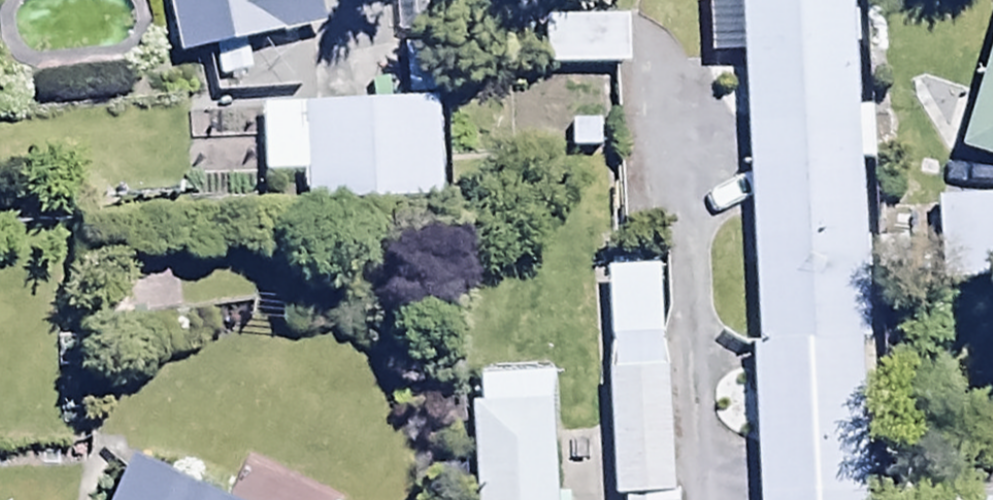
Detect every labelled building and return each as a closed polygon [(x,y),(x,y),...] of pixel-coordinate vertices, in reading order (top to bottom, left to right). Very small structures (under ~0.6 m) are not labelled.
[(181,49),(332,21),(328,0),(172,0),(181,49)] [(743,56),(758,344),(753,344),(760,499),(867,499),(855,240),(862,240),(858,154),(874,153),(872,112),(861,112),(855,0),(704,0),(707,58),(743,56)] [(544,17),(544,65),(628,63),(627,15),(544,17)] [(960,142),(992,153),(992,42),(960,142)] [(214,51),(216,95),(301,91),(299,47),(214,51)] [(442,196),(439,99),(262,106),(264,171),(305,170),(306,199),(442,196)] [(666,334),(609,337),(617,497),(674,494),(666,334)] [(475,402),(480,499),(571,499),(570,492),(560,492),(554,367),(483,370),(485,402),(475,402)] [(228,495),(132,455),(112,499),(337,499),(245,458),(228,495)]
